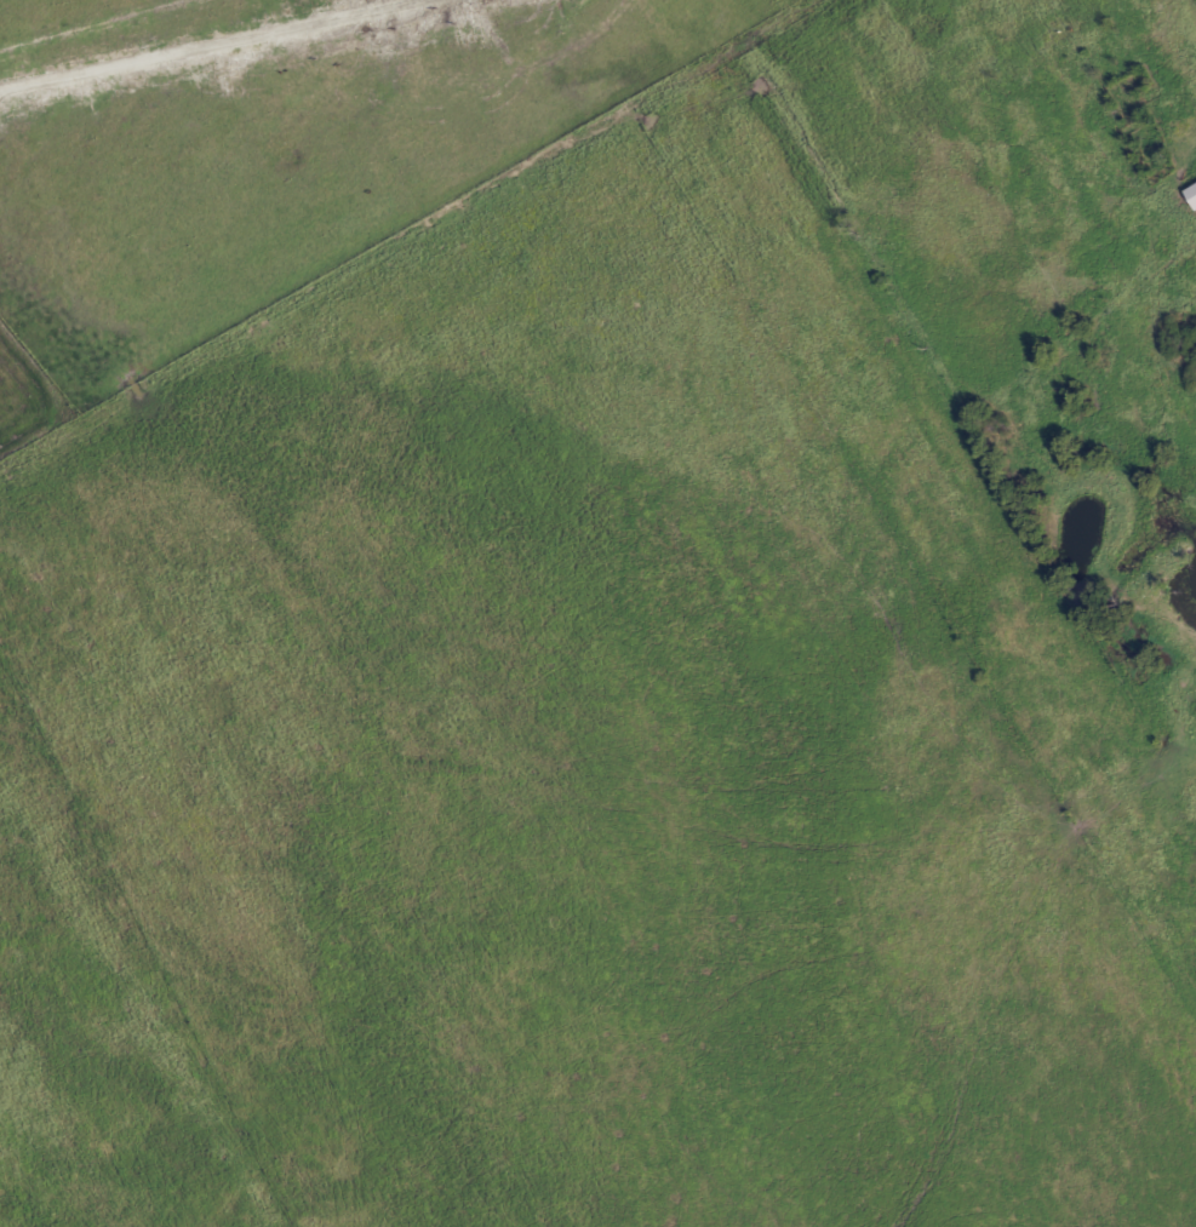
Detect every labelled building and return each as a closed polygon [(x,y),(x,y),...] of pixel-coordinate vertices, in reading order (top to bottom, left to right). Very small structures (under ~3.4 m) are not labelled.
[(1184,188),(1192,208),(1195,206),(1195,183),(1184,188)]
